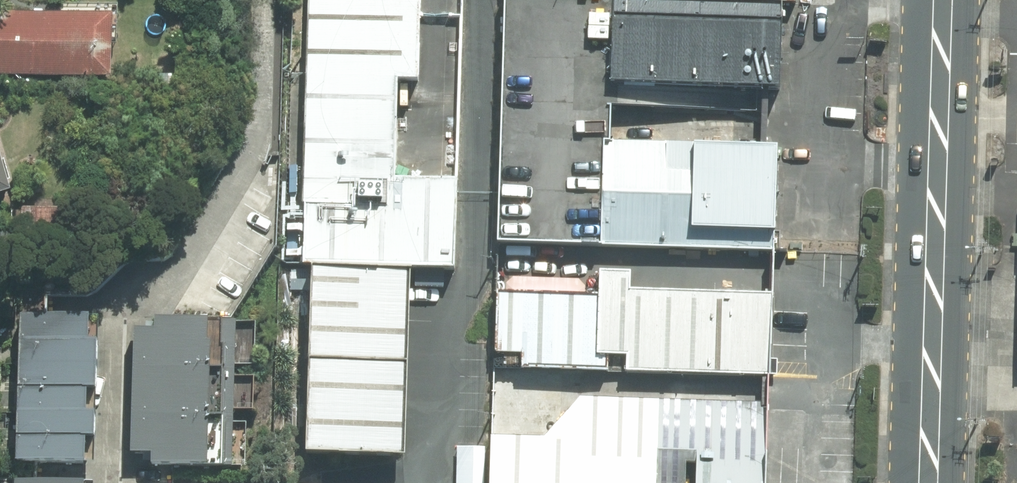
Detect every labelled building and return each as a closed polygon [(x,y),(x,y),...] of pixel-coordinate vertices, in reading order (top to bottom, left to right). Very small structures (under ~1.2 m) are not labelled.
[(396,241),(446,243),(450,149),(391,146),(394,56),(409,56),(412,0),(303,0),(294,237),(302,238),(396,241)] [(485,215),(586,219),(590,112),(594,0),(493,0),(485,215)] [(626,0),(598,0),(595,70),(759,76),(761,5),(626,0)] [(0,11),(0,75),(123,78),(125,15),(0,11)] [(590,112),(586,219),(763,226),(767,118),(590,112)] [(24,192),(12,150),(4,153),(0,140),(0,199),(24,192)] [(81,209),(24,205),(22,243),(78,247),(81,209)] [(1010,225),(1007,346),(1016,346),(1016,225),(1010,225)] [(396,241),(302,238),(295,421),(389,425),(396,241)] [(754,279),(489,265),(485,340),(750,354),(754,279)] [(106,336),(106,310),(31,311),(27,458),(102,457),(103,432),(112,433),(113,407),(103,407),(104,384),(114,384),(115,336),(106,336)] [(145,325),(142,449),(162,450),(162,459),(223,460),(226,338),(220,338),(221,314),(165,313),(165,326),(145,325)] [(753,378),(570,368),(534,403),(481,402),(479,474),(726,482),(749,482),(753,378)]
